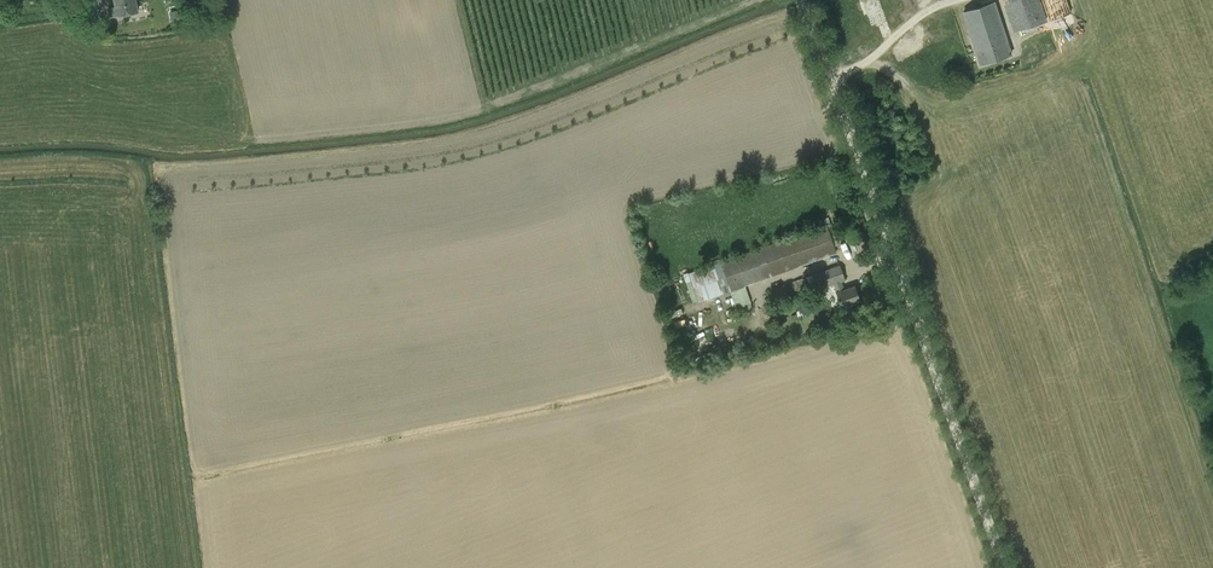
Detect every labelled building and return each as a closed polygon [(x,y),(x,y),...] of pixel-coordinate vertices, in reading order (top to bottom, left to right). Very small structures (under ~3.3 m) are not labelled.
[(116,7),(108,8),(110,17),(118,15),(118,16),(138,12),(136,0),(114,0),(116,7)] [(1013,32),(1047,20),(1040,0),(1002,0),(1013,32)] [(1049,20),(1071,13),(1066,0),(1043,0),(1049,20)] [(994,2),(963,12),(973,41),(980,64),(1011,54),(994,2)] [(180,20),(177,10),(169,12),(172,22),(180,20)] [(713,296),(730,291),(837,253),(826,224),(727,259),(703,267),(713,296)] [(817,290),(835,284),(838,292),(835,292),(841,308),(842,308),(844,312),(852,309),(851,305),(861,301),(855,285),(843,290),(841,282),(846,280),(840,264),(812,274),(766,290),(772,306),(817,290)]
